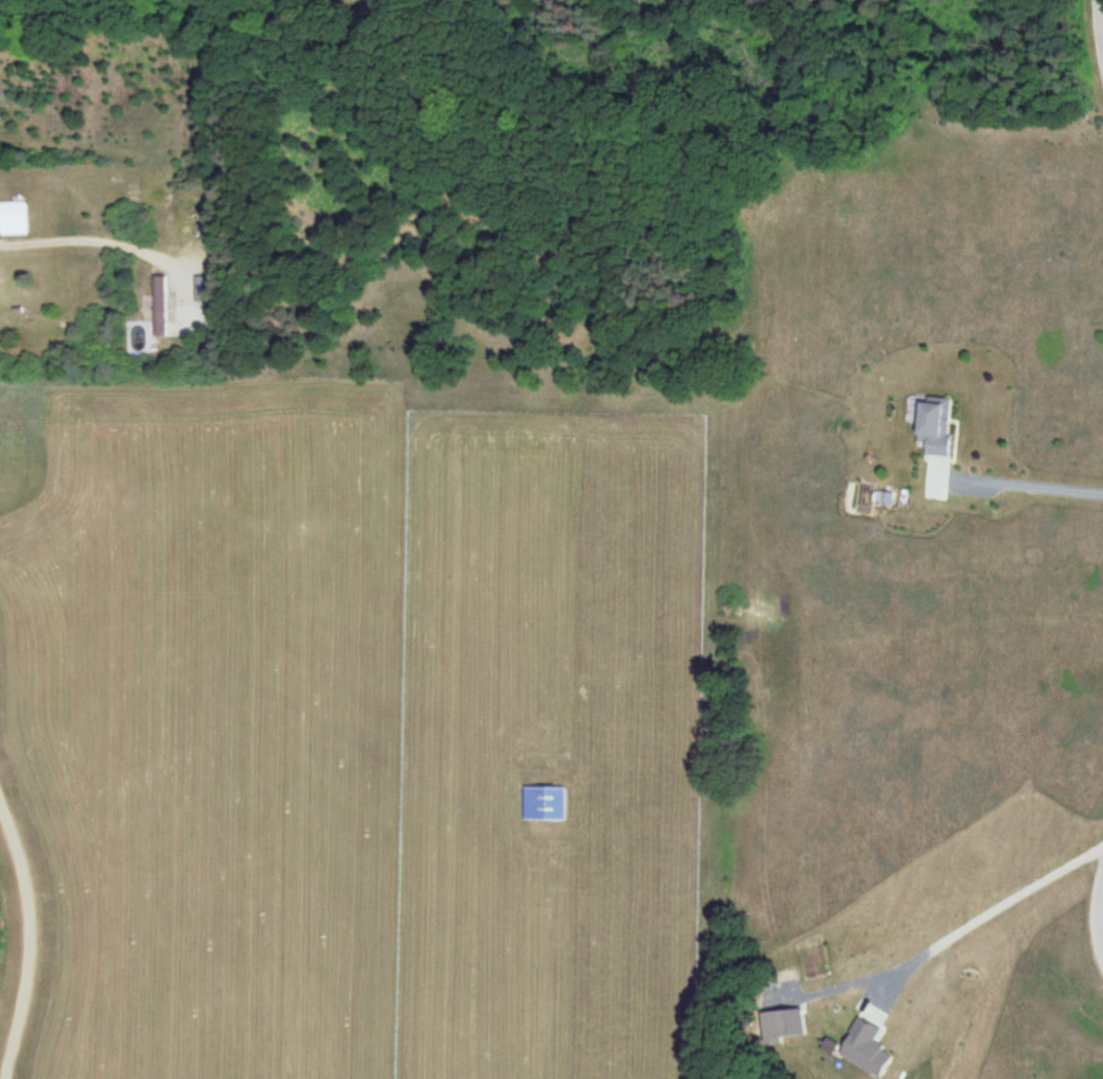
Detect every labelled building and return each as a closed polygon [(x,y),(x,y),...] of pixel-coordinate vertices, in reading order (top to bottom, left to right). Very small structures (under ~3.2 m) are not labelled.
[(29,205),(0,205),(0,235),(29,235),(29,205)] [(929,455),(950,458),(957,400),(928,397),(923,443),(930,444),(929,455)] [(566,820),(566,788),(526,788),(526,820),(566,820)]
